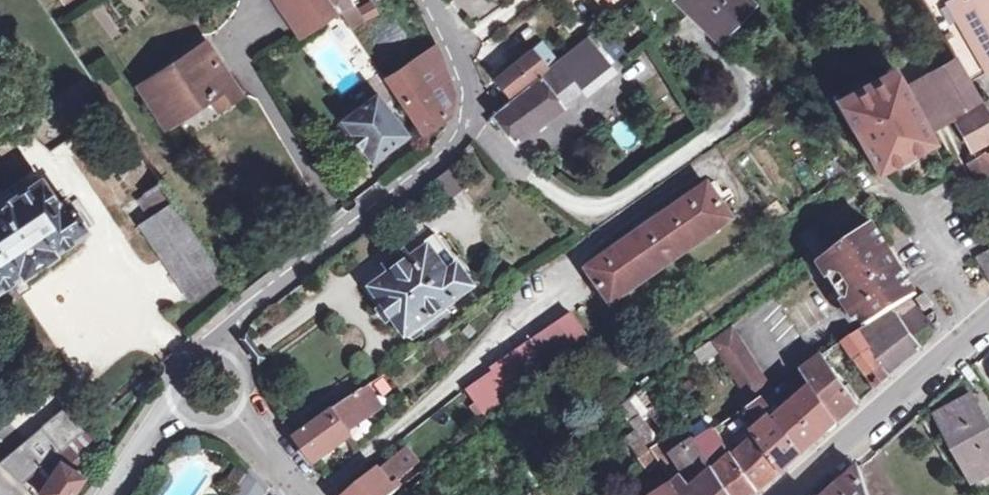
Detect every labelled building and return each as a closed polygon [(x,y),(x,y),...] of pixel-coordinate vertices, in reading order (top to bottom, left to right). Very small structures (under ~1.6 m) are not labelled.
[(329,0),(275,0),(298,40),(340,16),(332,5),(329,0)] [(353,36),(367,27),(350,0),(344,0),(332,5),(340,16),(353,36)] [(378,14),(371,0),(367,0),(356,5),(363,21),(378,14)] [(715,41),(752,3),(749,0),(678,0),(677,2),(715,41)] [(959,21),(988,76),(988,0),(960,0),(956,2),(964,18),(959,21)] [(964,18),(956,2),(950,5),(959,21),(964,18)] [(585,38),(558,60),(582,89),(609,66),(585,38)] [(556,62),(541,43),(531,51),(496,80),(510,97),(545,68),(547,70),(556,62)] [(455,95),(436,46),(385,81),(422,135),(451,116),(455,95)] [(221,111),(241,96),(207,47),(143,90),(168,128),(212,98),(221,111)] [(582,89),(558,60),(556,62),(547,70),(537,78),(560,106),(582,89)] [(955,61),(903,91),(928,137),(953,123),(980,107),(955,61)] [(831,102),(836,109),(895,77),(891,70),(831,102)] [(895,77),(836,109),(869,165),(875,176),(932,144),(928,137),(903,91),(895,77)] [(562,109),(560,106),(537,78),(496,113),(494,117),(517,145),(562,109)] [(407,138),(375,98),(342,124),(374,164),(407,138)] [(26,126),(10,138),(21,153),(37,141),(26,126)] [(136,201),(150,220),(176,203),(140,149),(126,158),(147,193),(136,201)] [(988,178),(988,161),(984,164),(982,160),(968,169),(977,185),(988,178)] [(22,277),(24,279),(58,257),(56,254),(88,233),(68,201),(60,206),(44,181),(0,210),(0,291),(22,277)] [(715,185),(705,192),(717,209),(722,205),(718,200),(723,196),(715,185)] [(663,222),(638,240),(596,270),(606,284),(601,288),(614,307),(734,223),(722,205),(717,209),(705,192),(663,222)] [(176,203),(150,220),(142,226),(192,299),(225,277),(176,203)] [(633,232),(638,240),(663,222),(658,215),(633,232)] [(857,310),(905,279),(898,269),(897,270),(890,260),(891,257),(872,229),(826,263),(832,271),(830,279),(843,300),(853,304),(857,310)] [(390,323),(397,319),(409,336),(476,289),(438,237),(411,256),(408,253),(390,266),(392,270),(366,288),(390,323)] [(976,261),(988,284),(988,253),(976,261)] [(606,284),(596,270),(586,277),(593,288),(599,284),(601,288),(606,284)] [(916,297),(905,279),(857,310),(869,328),(876,323),(892,313),(910,301),(916,297)] [(918,300),(925,310),(933,305),(926,295),(918,300)] [(910,301),(892,313),(914,341),(930,327),(910,301)] [(876,323),(908,363),(922,351),(914,341),(892,313),(876,323)] [(572,320),(561,328),(576,351),(587,345),(572,320)] [(892,378),(908,363),(876,323),(869,328),(858,335),(892,378)] [(749,408),(762,400),(772,392),(738,327),(714,344),(749,408)] [(545,338),(562,361),(576,351),(561,328),(545,338)] [(892,378),(858,335),(842,345),(877,390),(892,378)] [(550,369),(562,361),(545,338),(534,345),(550,369)] [(537,378),(550,369),(534,345),(520,354),(537,378)] [(523,386),(537,378),(520,354),(507,362),(523,386)] [(815,391),(840,423),(860,405),(823,358),(801,373),(815,391)] [(498,377),(510,395),(523,386),(507,362),(494,371),(498,377)] [(497,404),(510,395),(498,377),(486,386),(497,404)] [(497,404),(486,386),(472,395),(490,421),(502,412),(497,404)] [(364,391),(296,437),(317,463),(352,438),(347,429),(360,419),(363,423),(379,412),(364,391)] [(779,421),(805,454),(840,423),(815,391),(779,421)] [(64,412),(49,393),(14,423),(30,441),(2,465),(24,486),(87,432),(67,409),(64,412)] [(762,400),(749,408),(748,410),(770,439),(762,445),(784,473),(805,454),(779,421),(762,400)] [(971,400),(935,416),(971,488),(988,479),(988,433),(971,400)] [(722,479),(723,478),(698,444),(678,458),(702,492),(699,494),(734,494),(722,479)] [(784,473),(762,445),(740,464),(761,493),(784,473)] [(411,449),(391,465),(403,481),(423,466),(411,449)] [(662,469),(669,464),(664,457),(657,462),(662,469)] [(669,464),(662,469),(675,488),(677,491),(689,483),(673,461),(669,464)] [(85,479),(61,464),(42,494),(75,494),(85,479)] [(740,464),(723,478),(722,479),(734,494),(758,494),(761,493),(740,464)] [(353,494),(396,494),(404,489),(401,484),(403,481),(391,465),(353,494)] [(840,490),(844,494),(868,494),(860,472),(840,490)] [(677,491),(680,494),(698,494),(689,483),(677,491)]
